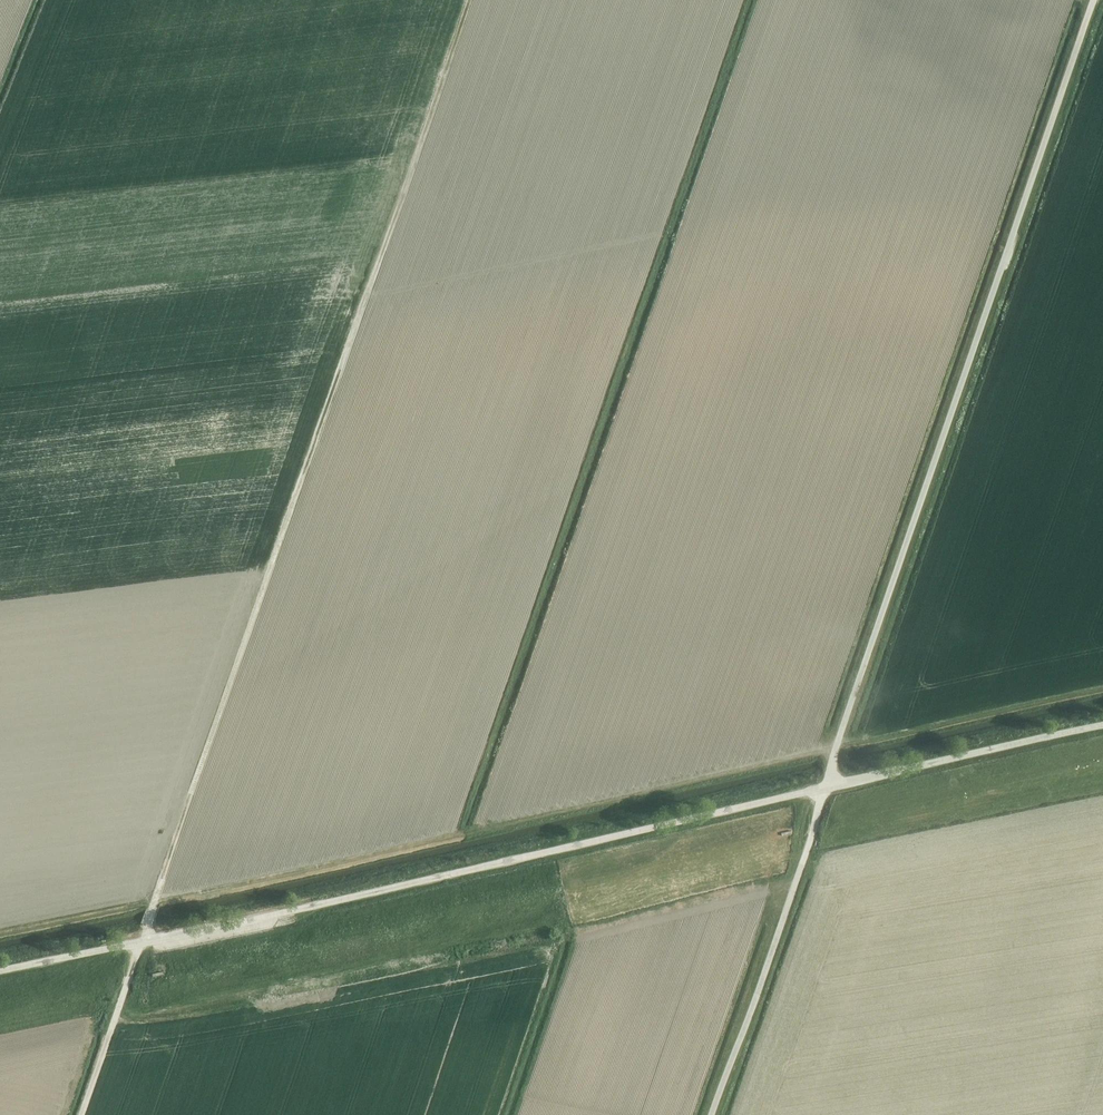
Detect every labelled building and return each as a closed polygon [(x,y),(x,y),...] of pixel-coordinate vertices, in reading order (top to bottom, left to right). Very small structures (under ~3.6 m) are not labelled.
[(183,935),(184,944),(199,941),(197,933),(183,935)]
